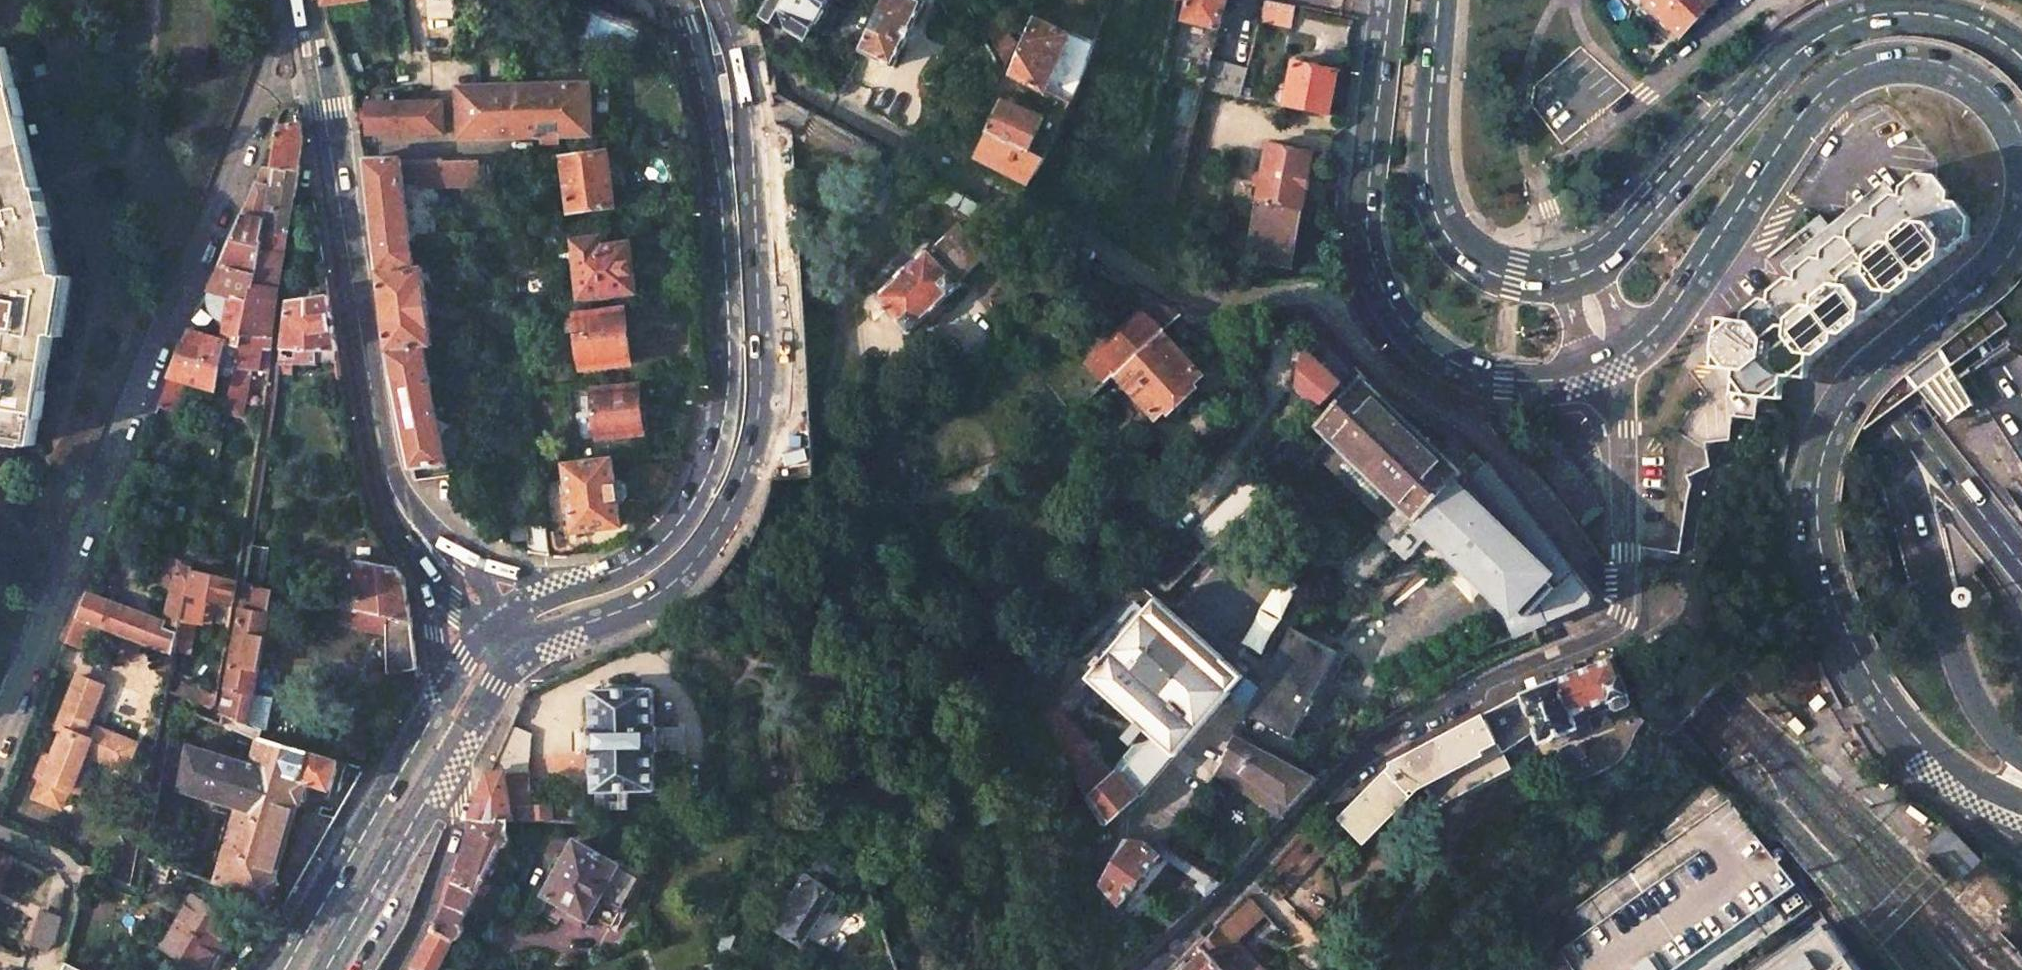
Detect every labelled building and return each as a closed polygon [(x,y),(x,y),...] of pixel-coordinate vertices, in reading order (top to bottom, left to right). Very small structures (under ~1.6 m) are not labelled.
[(764,15),(779,24),(786,28),(787,26),(807,37),(828,0),(772,0),(764,15)] [(860,49),(894,66),(926,0),(884,0),(860,49)] [(1183,23),(1218,29),(1225,0),(1182,0),(1188,1),(1183,23)] [(1259,21),(1289,27),(1293,6),(1267,0),(1264,0),(1259,21)] [(1643,1),(1680,37),(1693,24),(1703,13),(1715,0),(1644,0),(1643,1)] [(1001,15),(983,25),(1006,65),(1016,42),(1001,15)] [(1035,18),(1012,73),(1047,91),(1072,35),(1035,18)] [(458,60),(432,60),(432,90),(444,101),(445,132),(459,132),(459,88),(458,60)] [(1210,60),(1202,92),(1238,98),(1242,84),(1247,68),(1210,60)] [(1292,63),(1285,106),(1329,114),(1337,71),(1292,63)] [(1242,84),(1238,98),(1251,100),(1254,87),(1242,84)] [(518,87),(518,137),(543,137),(543,145),(559,145),(559,138),(592,136),(591,86),(518,87)] [(518,87),(459,88),(459,132),(459,138),(518,137),(518,87)] [(368,134),(445,132),(444,101),(432,90),(432,102),(395,102),(395,91),(376,92),(376,91),(353,94),(354,103),(367,103),(367,128),(368,134)] [(1046,118),(1002,99),(985,133),(1030,152),(1046,118)] [(279,123),(273,167),(299,170),(304,139),(302,124),(299,106),(288,108),(284,110),(283,112),(282,114),(280,116),(279,123)] [(990,174),(1023,191),(1043,158),(1030,152),(985,133),(974,155),(972,154),(967,162),(990,174)] [(559,145),(559,156),(570,156),(569,138),(559,138),(559,145)] [(50,275),(29,219),(39,215),(29,189),(19,193),(0,143),(0,286),(50,275)] [(1264,163),(1246,260),(1291,269),(1314,153),(1268,144),(1264,163)] [(563,158),(570,213),(615,208),(608,153),(563,158)] [(478,159),(402,160),(404,180),(415,180),(415,185),(478,185),(478,159)] [(365,162),(376,253),(412,249),(404,180),(402,160),(365,161),(365,162)] [(264,166),(243,215),(265,219),(273,168),(272,168),(264,166)] [(285,254),(294,198),(299,170),(273,167),(272,168),(273,168),(265,219),(260,250),(285,254)] [(1733,319),(1717,332),(1715,351),(1749,394),(1759,395),(1767,396),(1968,236),(1971,218),(1936,175),(1918,173),(1898,189),(1900,195),(1892,194),(1878,204),(1875,207),(1875,215),(1866,215),(1849,228),(1848,237),(1839,236),(1838,236),(1820,215),(1807,225),(1825,247),(1822,249),(1821,258),(1812,257),(1796,270),(1795,278),(1787,277),(1778,284),(1770,291),(1769,300),(1760,298),(1751,306),(1743,312),(1742,320),(1733,319)] [(994,213),(952,190),(946,201),(988,225),(994,213)] [(243,215),(221,264),(256,275),(260,250),(265,219),(243,215)] [(909,333),(962,283),(961,281),(993,252),(962,220),(931,250),(928,247),(876,296),(909,333)] [(573,241),(579,298),(634,291),(629,244),(609,246),(607,235),(595,237),(595,238),(573,241)] [(388,350),(392,373),(428,368),(424,346),(432,345),(423,267),(414,268),(412,249),(376,253),(379,272),(388,350)] [(252,286),(241,339),(272,336),(279,289),(285,254),(260,250),(256,275),(254,286),(252,286)] [(221,264),(191,330),(238,347),(240,339),(241,339),(252,286),(254,286),(256,275),(221,264)] [(1,443),(27,447),(45,334),(63,336),(73,277),(53,274),(50,275),(0,286),(0,443),(1,443)] [(328,295),(291,301),(283,349),(280,349),(278,364),(318,365),(318,359),(318,350),(337,351),(328,295)] [(1116,373),(1162,331),(1181,314),(1157,300),(1144,313),(1102,350),(1089,362),(1108,381),(1116,373)] [(575,314),(582,368),(631,362),(624,308),(575,314)] [(191,330),(171,376),(192,382),(229,393),(238,347),(191,330)] [(1203,375),(1162,331),(1116,373),(1157,418),(1173,403),(1181,411),(1194,398),(1187,390),(1203,375)] [(272,336),(241,339),(240,339),(238,347),(229,393),(224,413),(241,416),(250,371),(269,372),(272,336)] [(1350,390),(1342,383),(1307,348),(1297,348),(1296,360),(1304,362),(1297,387),(1321,404),(1310,415),(1319,423),(1319,424),(1401,501),(1385,518),(1404,535),(1420,517),(1508,599),(1510,597),(1527,613),(1524,616),(1533,627),(1554,619),(1593,603),(1594,596),(1512,495),(1489,463),(1479,454),(1460,474),(1457,471),(1442,486),(1420,465),(1451,434),(1444,430),(1437,427),(1410,412),(1397,404),(1394,408),(1362,379),(1350,390)] [(337,351),(318,350),(318,359),(339,359),(337,351)] [(392,373),(412,467),(447,463),(428,368),(392,373)] [(1936,423),(1965,403),(1943,370),(1913,390),(1936,423)] [(192,382),(171,376),(159,404),(184,412),(192,382)] [(592,390),(597,438),(643,433),(638,385),(592,390)] [(1515,426),(1505,434),(1515,446),(1525,438),(1515,426)] [(1597,496),(1554,439),(1531,457),(1574,513),(1584,526),(1603,510),(1594,498),(1597,496)] [(572,515),(575,536),(621,530),(618,503),(623,503),(628,497),(626,485),(620,481),(615,482),(612,459),(565,465),(570,498),(568,498),(565,502),(566,508),(570,512),(572,515)] [(1266,472),(1259,464),(1209,512),(1194,526),(1206,539),(1262,485),(1266,472)] [(549,555),(546,523),(526,526),(529,551),(529,552),(533,552),(536,553),(539,554),(543,554),(546,555),(549,555)] [(264,547),(250,546),(245,582),(258,586),(264,547)] [(193,564),(193,565),(209,569),(212,556),(195,553),(193,564)] [(397,567),(355,559),(357,589),(342,590),(342,596),(334,596),(335,604),(342,605),(370,612),(412,623),(411,615),(404,579),(397,567)] [(164,619),(84,593),(74,617),(102,627),(174,653),(178,630),(181,616),(183,617),(193,570),(192,570),(193,565),(193,564),(181,561),(164,619)] [(239,566),(218,563),(216,573),(237,576),(239,566)] [(238,580),(193,570),(183,617),(181,616),(178,630),(196,634),(204,595),(233,601),(237,583),(238,580)] [(258,586),(245,582),(242,607),(227,688),(222,711),(248,722),(254,693),(256,693),(257,690),(270,612),(269,611),(273,589),(258,586)] [(1533,627),(1524,616),(1527,613),(1510,597),(1508,599),(1502,601),(1518,636),(1533,627)] [(1242,677),(1243,676),(1156,601),(1143,615),(1138,610),(1108,645),(1112,648),(1089,677),(1154,732),(1118,772),(1061,710),(1052,700),(1031,715),(1105,826),(1139,796),(1229,692),(1234,696),(1247,680),(1242,677)] [(370,612),(342,605),(337,624),(366,630),(370,612)] [(412,623),(370,612),(366,630),(387,634),(388,672),(417,669),(416,662),(412,623)] [(102,627),(74,617),(66,639),(94,649),(102,627)] [(1340,649),(1296,626),(1271,673),(1315,696),(1340,649)] [(1678,633),(1666,642),(1673,653),(1686,644),(1678,633)] [(1033,646),(1024,654),(1038,671),(1056,656),(1050,647),(1043,648),(1033,646)] [(1390,765),(1339,816),(1362,841),(1416,786),(1424,782),(1436,806),(1512,766),(1500,743),(1536,729),(1541,741),(1548,739),(1550,744),(1554,746),(1572,739),(1573,736),(1571,730),(1578,727),(1573,715),(1610,700),(1613,709),(1618,711),(1630,705),(1632,701),(1612,652),(1595,657),(1598,664),(1557,680),(1554,669),(1550,671),(1545,673),(1549,683),(1522,693),(1389,763),(1390,765)] [(1315,696),(1271,673),(1263,688),(1278,696),(1261,718),(1291,733),(1304,710),(1307,711),(1315,696)] [(68,732),(65,740),(62,739),(53,758),(57,760),(50,779),(74,789),(88,753),(96,756),(129,769),(139,742),(90,723),(104,686),(79,676),(59,728),(68,732)] [(217,691),(180,677),(177,695),(210,708),(214,705),(217,691)] [(1278,696),(1263,688),(1251,712),(1261,718),(1278,696)] [(653,689),(593,690),(594,728),(591,728),(591,754),(594,754),(595,791),(656,789),(654,752),(657,752),(656,727),(654,727),(653,689)] [(256,693),(254,693),(248,722),(265,728),(271,693),(257,690),(256,693)] [(1817,690),(1796,710),(1806,720),(1827,700),(1817,690)] [(356,750),(268,719),(265,728),(261,737),(340,760),(352,764),(356,750)] [(532,733),(511,724),(487,780),(473,812),(473,819),(509,820),(554,820),(553,806),(531,808),(529,775),(532,733)] [(1304,794),(1317,780),(1234,736),(1222,759),(1215,771),(1283,817),(1304,794)] [(253,763),(168,738),(160,782),(240,807),(219,883),(270,902),(270,901),(272,901),(277,883),(276,882),(298,802),(300,803),(305,785),(303,784),(304,782),(331,790),(340,760),(261,737),(253,763)] [(88,753),(74,789),(82,792),(96,756),(88,753)] [(1561,950),(1575,969),(1721,969),(1812,906),(1745,822),(1729,800),(1686,830),(1701,851),(1581,935),(1561,950)] [(473,819),(471,826),(455,879),(449,878),(443,901),(437,921),(438,923),(410,966),(417,969),(437,969),(453,939),(455,940),(461,938),(465,930),(463,924),(462,923),(477,892),(488,893),(491,885),(486,878),(485,878),(500,847),(501,848),(508,846),(511,838),(509,831),(509,820),(473,819)] [(1914,847),(1948,881),(1973,856),(1940,822),(1914,847)] [(1164,846),(1128,839),(1102,885),(1102,926),(1119,903),(1121,905),(1169,849),(1164,846)] [(617,865),(576,842),(547,894),(568,905),(564,913),(584,924),(591,913),(600,917),(617,887),(608,882),(617,865)] [(1179,846),(1175,852),(1222,884),(1228,877),(1179,846)] [(803,859),(825,864),(827,853),(809,849),(803,859)] [(173,867),(145,857),(142,871),(167,881),(173,867)] [(792,942),(801,947),(835,890),(806,873),(774,925),(795,938),(792,942)] [(194,895),(163,946),(204,969),(212,969),(226,947),(218,942),(232,917),(194,895)] [(1238,929),(1226,941),(1252,969),(1262,969),(1237,943),(1264,916),(1245,895),(1226,916),(1238,929)] [(55,942),(63,917),(41,911),(30,944),(48,950),(55,942)] [(1828,923),(1763,969),(1862,969),(1828,923)] [(1221,969),(1252,969),(1226,941),(1214,928),(1199,945),(1204,952),(1221,969)] [(1204,952),(1184,969),(1221,969),(1204,952)]
